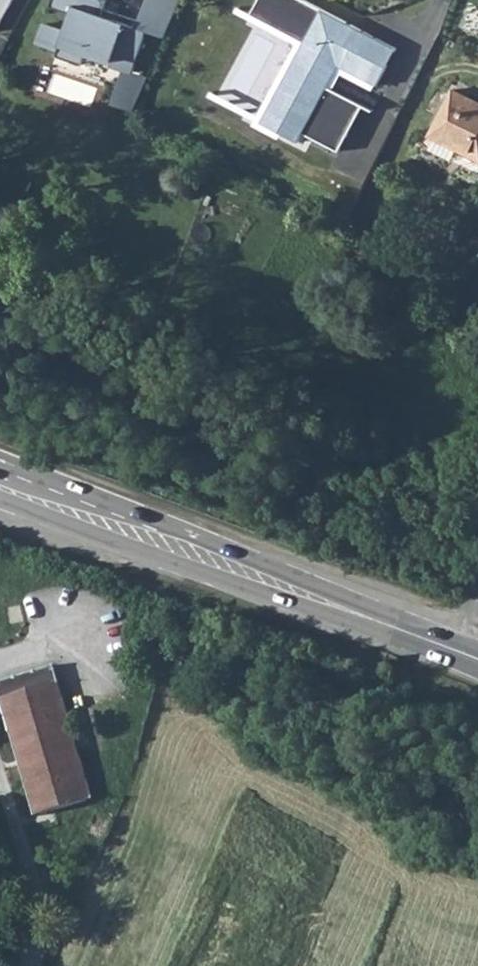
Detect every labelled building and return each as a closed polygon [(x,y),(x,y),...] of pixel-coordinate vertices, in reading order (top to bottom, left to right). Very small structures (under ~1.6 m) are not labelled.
[(12,0),(0,0),(0,22),(12,0)] [(39,42),(60,48),(57,55),(85,64),(88,51),(113,59),(112,63),(126,67),(115,104),(133,110),(149,74),(134,71),(151,29),(166,36),(181,0),(148,0),(138,27),(103,15),(107,0),(53,0),(52,5),(72,12),(66,28),(45,23),(39,42)] [(431,134),(477,160),(477,104),(454,91),(431,134)] [(56,681),(52,665),(0,681),(0,699),(56,681)] [(0,699),(0,705),(34,816),(93,798),(56,681),(0,699)]
